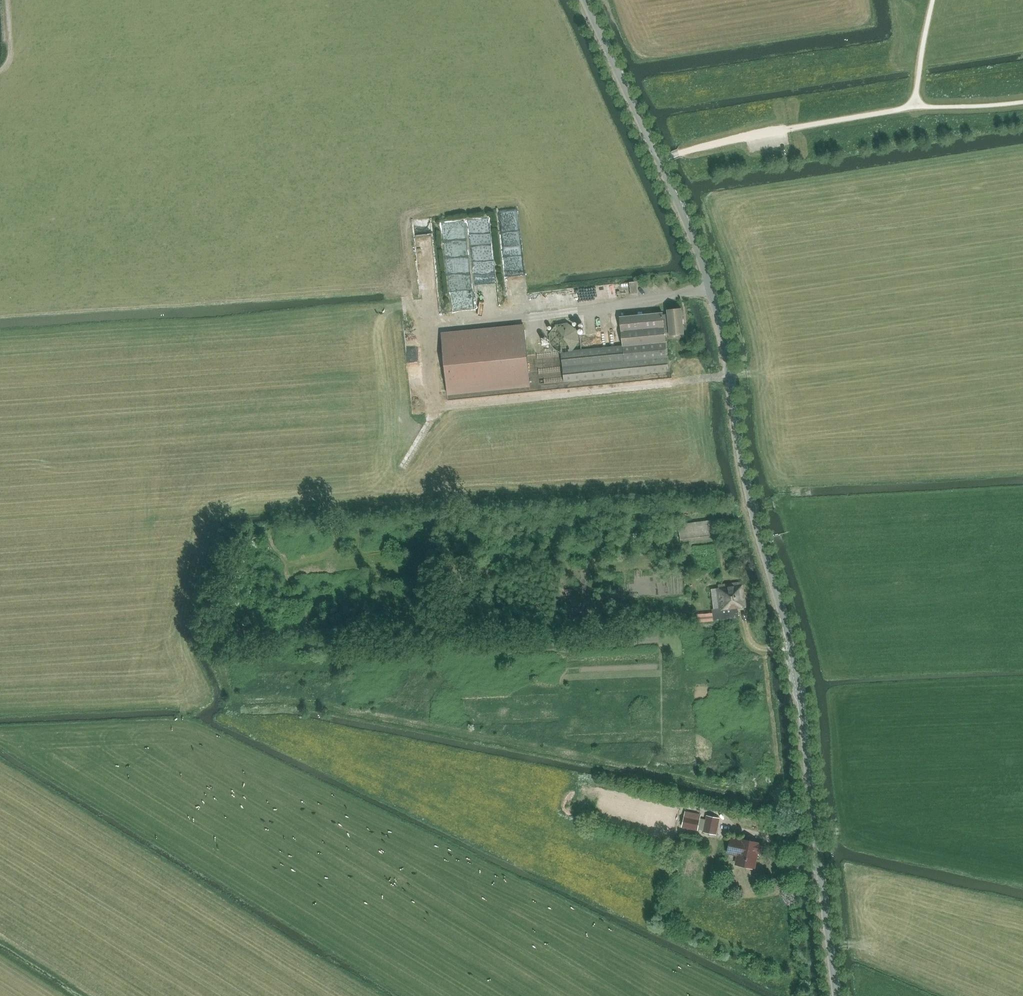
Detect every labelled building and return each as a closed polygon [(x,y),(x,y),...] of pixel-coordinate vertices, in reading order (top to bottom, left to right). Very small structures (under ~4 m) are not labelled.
[(637,282),(629,282),(631,294),(639,294),(637,282)] [(576,294),(584,293),(584,283),(575,284),(576,294)] [(620,316),(623,346),(561,353),(564,382),(669,372),(666,342),(665,333),(669,332),(669,336),(685,334),(682,308),(667,309),(667,314),(663,314),(663,312),(620,316)] [(579,339),(579,336),(579,333),(578,331),(577,329),(575,327),(573,325),(571,324),(569,323),(566,322),(563,323),(560,323),(558,325),(556,326),(554,328),(553,330),(552,333),(552,336),(552,338),(552,341),(554,343),(555,345),(557,347),(559,348),(562,349),(565,350),(568,350),(571,349),(573,348),(575,346),(577,344),(578,341),(579,339)] [(530,385),(524,326),(442,334),(448,393),(530,385)] [(678,525),(680,542),(722,537),(720,519),(678,525)] [(718,584),(718,588),(712,589),(714,608),(712,608),(713,620),(739,617),(738,608),(746,607),(743,581),(718,584)] [(697,817),(682,815),(680,830),(694,832),(694,831),(701,832),(700,833),(713,835),(715,818),(703,816),(702,821),(696,820),(697,817)] [(741,840),(731,838),(728,853),(738,855),(736,864),(754,868),(757,852),(762,853),(764,844),(741,839),(741,840)]
